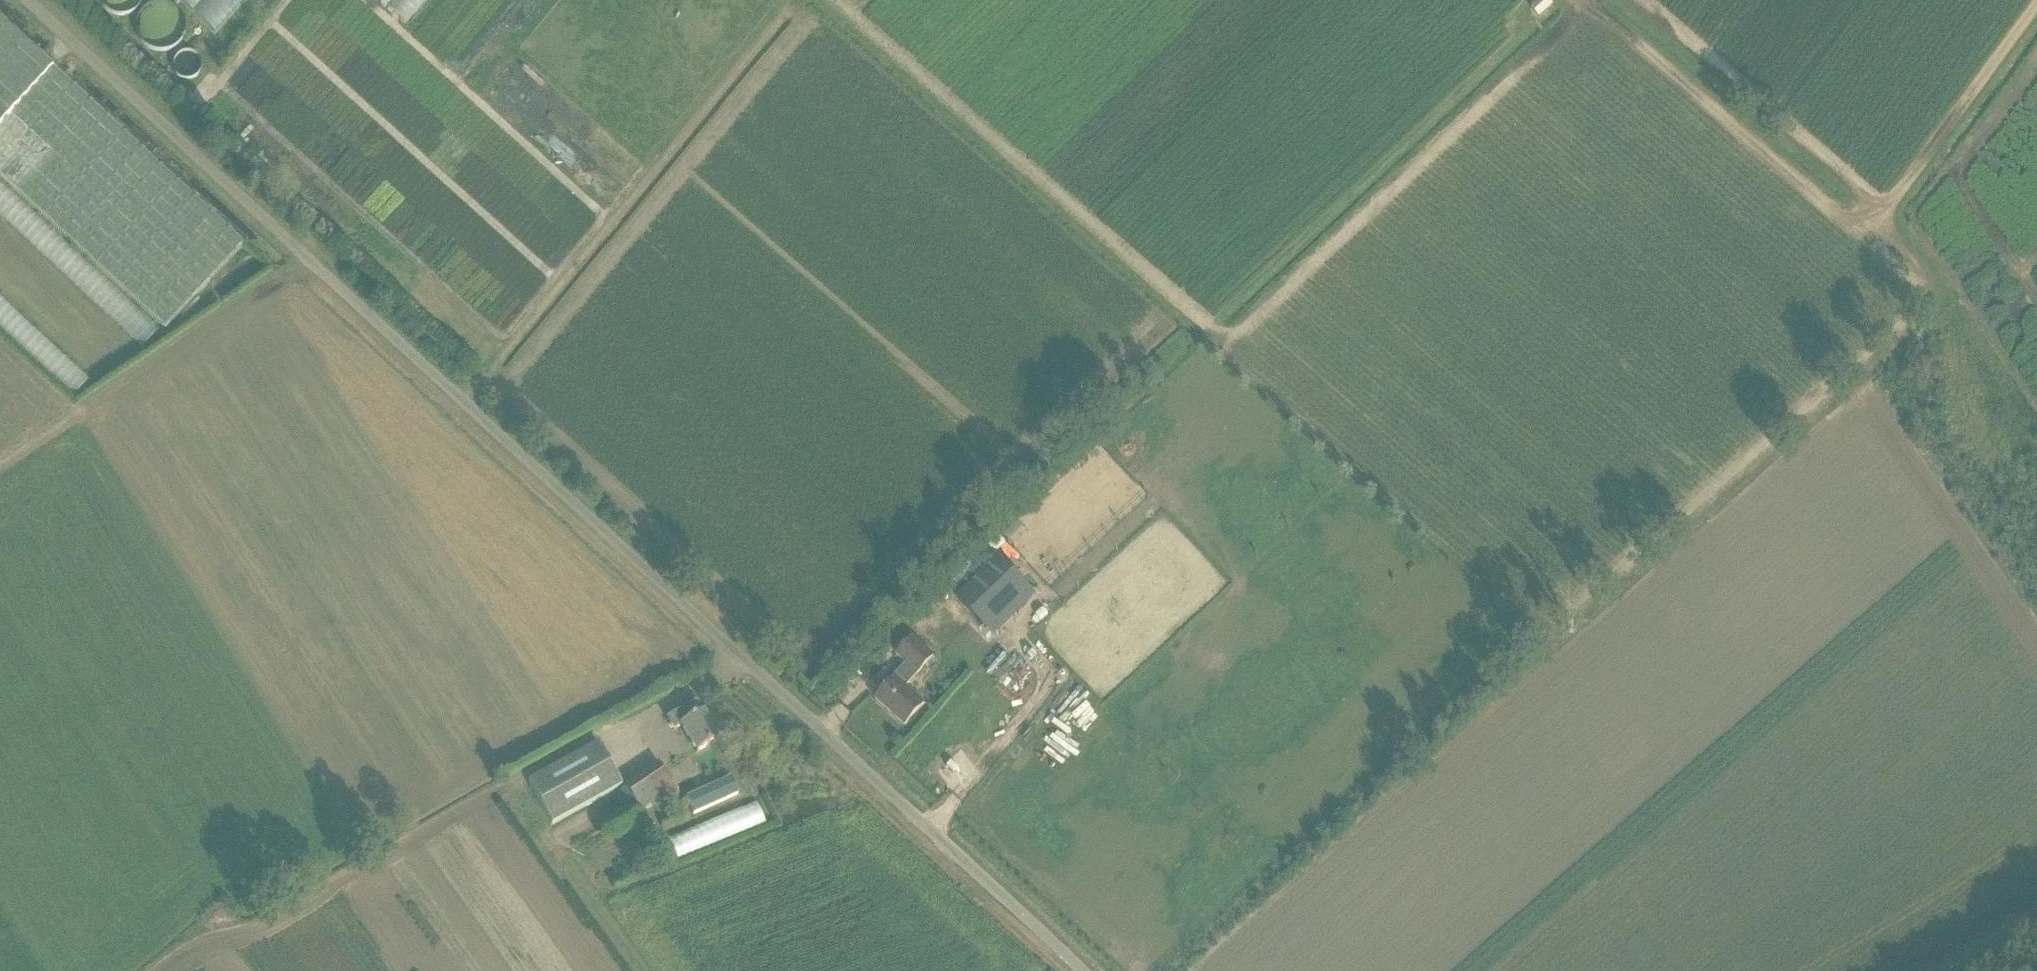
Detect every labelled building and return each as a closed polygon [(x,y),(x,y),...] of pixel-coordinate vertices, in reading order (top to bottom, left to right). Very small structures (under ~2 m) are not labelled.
[(115,10),(125,0),(104,0),(115,10)] [(225,39),(262,0),(183,0),(225,39)] [(1531,8),(1539,17),(1551,6),(1546,0),(1541,0),(1531,8)] [(244,245),(0,19),(0,178),(165,330),(244,245)] [(201,68),(201,66),(201,64),(200,61),(199,59),(198,58),(196,56),(195,55),(194,54),(189,52),(185,52),(180,54),(179,55),(178,56),(175,58),(175,59),(174,60),(174,61),(173,62),(173,64),(173,65),(173,67),(173,68),(173,70),(174,72),(175,73),(175,74),(178,76),(179,77),(180,78),(185,80),(186,80),(187,80),(188,80),(189,80),(194,78),(195,77),(196,76),(198,74),(199,73),(199,72),(201,68)] [(980,542),(943,582),(975,611),(1012,571),(980,542)] [(876,700),(905,727),(925,704),(907,688),(935,658),(913,638),(897,656),(907,665),(876,700)] [(697,752),(702,750),(719,740),(697,701),(679,711),(667,718),(674,729),(681,724),(697,752)] [(527,782),(551,826),(622,787),(597,744),(527,782)] [(635,804),(640,812),(675,790),(657,764),(622,786),(624,788),(619,792),(629,808),(635,804)] [(694,815),(737,796),(730,779),(686,799),(694,815)] [(679,840),(688,862),(773,828),(764,806),(679,840)]
